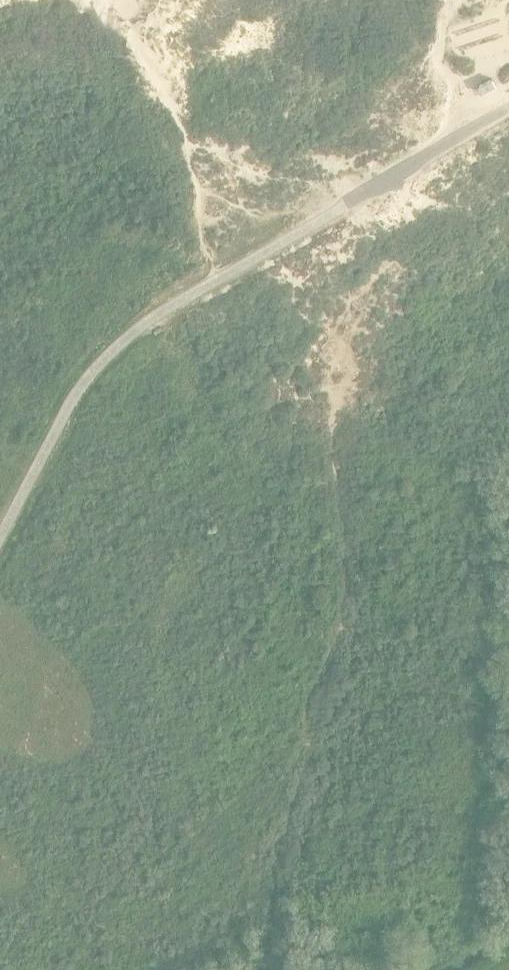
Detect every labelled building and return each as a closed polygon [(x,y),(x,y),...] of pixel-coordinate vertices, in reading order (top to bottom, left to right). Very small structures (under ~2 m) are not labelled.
[(494,73),(480,81),(485,90),(499,83),(494,73)]
